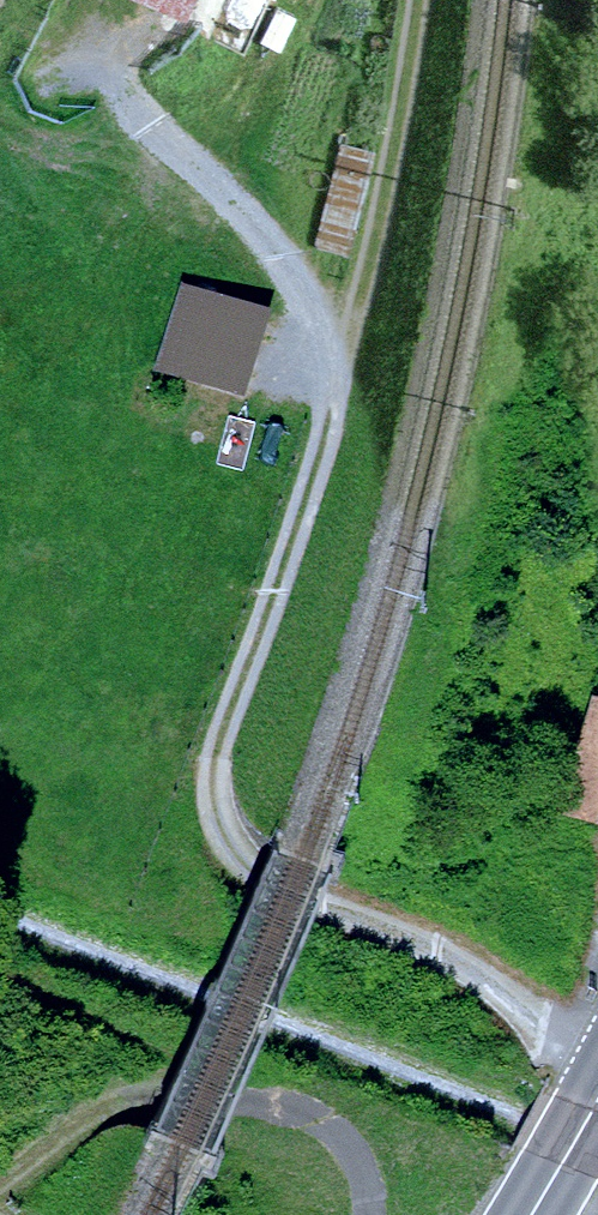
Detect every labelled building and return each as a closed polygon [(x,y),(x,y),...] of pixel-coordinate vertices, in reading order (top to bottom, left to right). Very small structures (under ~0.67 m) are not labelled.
[(247,404),(276,315),(184,286),(155,374),(247,404)] [(597,715),(569,808),(597,817),(597,716),(597,715)]
